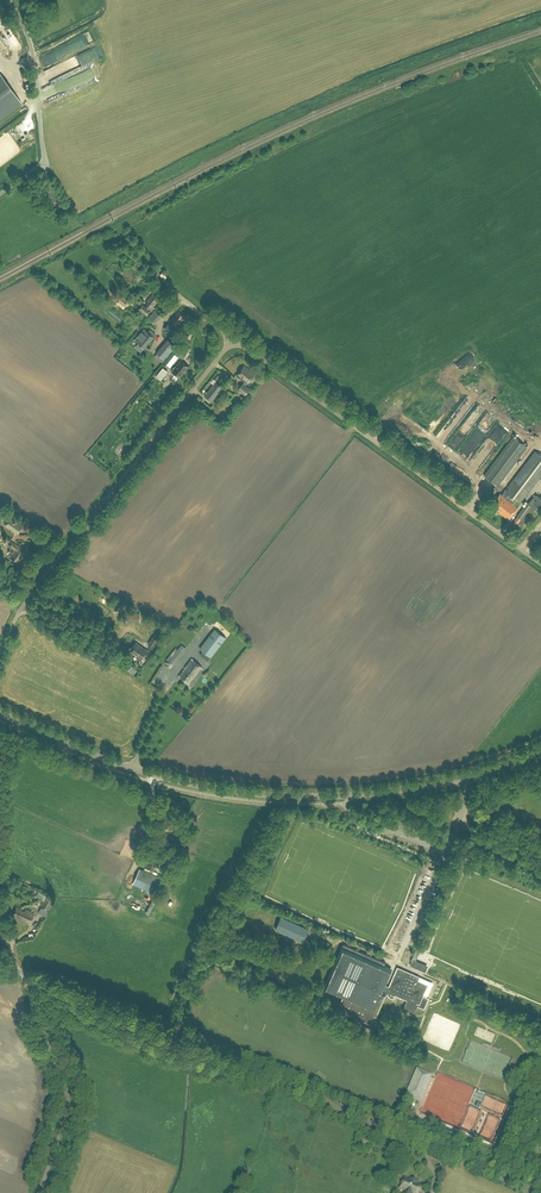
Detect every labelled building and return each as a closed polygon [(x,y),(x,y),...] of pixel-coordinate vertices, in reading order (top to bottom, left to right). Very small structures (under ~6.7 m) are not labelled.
[(0,73),(0,119),(22,103),(0,73)] [(58,87),(59,90),(76,81),(74,76),(59,84),(60,86),(58,87)] [(59,203),(51,190),(46,193),(53,207),(59,203)] [(159,299),(153,294),(146,302),(149,304),(146,308),(142,305),(139,309),(147,315),(150,311),(151,311),(154,308),(153,307),(159,299)] [(116,297),(113,300),(123,309),(127,305),(119,298),(118,299),(116,297)] [(167,310),(162,307),(155,315),(162,322),(174,309),(171,306),(167,310)] [(186,316),(179,311),(176,315),(177,316),(176,318),(174,317),(171,321),(177,326),(186,316)] [(152,329),(158,332),(161,326),(156,323),(152,329)] [(139,353),(153,335),(148,331),(144,335),(141,332),(133,342),(137,345),(133,349),(139,353)] [(169,340),(158,353),(165,359),(176,346),(169,340)] [(186,354),(180,348),(175,354),(182,359),(186,354)] [(181,360),(176,367),(175,367),(173,367),(173,369),(173,370),(172,371),(180,377),(189,366),(181,360)] [(255,374),(244,366),(237,376),(247,384),(255,374)] [(223,387),(215,381),(204,395),(212,401),(223,387)] [(250,389),(242,383),(237,389),(245,395),(250,389)] [(527,447),(513,436),(484,475),(498,486),(527,447)] [(535,450),(505,491),(511,495),(508,499),(501,493),(491,506),(509,519),(540,477),(540,455),(535,450)] [(540,493),(538,495),(536,494),(528,502),(527,502),(517,516),(513,521),(517,524),(521,519),(522,519),(529,509),(531,506),(539,514),(540,512),(540,495),(540,493)] [(22,526),(10,517),(5,523),(17,532),(22,526)] [(18,546),(13,542),(10,546),(15,550),(9,557),(17,564),(21,559),(22,560),(27,553),(18,545),(18,546)] [(226,637),(215,628),(200,648),(211,657),(226,637)] [(157,639),(153,636),(148,644),(153,647),(157,639)] [(148,651),(136,642),(130,650),(139,656),(138,658),(141,660),(148,651)] [(178,649),(172,656),(170,655),(166,659),(170,662),(169,664),(169,665),(168,666),(170,668),(183,653),(178,649)] [(202,667),(192,659),(185,668),(186,668),(180,676),(190,684),(194,679),(193,679),(202,667)] [(204,811),(207,802),(197,798),(194,807),(204,811)] [(177,826),(167,817),(159,825),(169,835),(177,826)] [(178,850),(170,847),(162,868),(170,871),(178,850)] [(164,851),(160,849),(158,854),(153,852),(150,857),(144,854),(141,860),(157,867),(164,851)] [(162,878),(140,868),(133,884),(155,894),(162,878)] [(54,899),(45,894),(43,898),(45,899),(41,906),(48,910),(54,899)] [(150,914),(158,900),(155,898),(147,912),(150,914)] [(22,908),(17,906),(12,916),(30,924),(34,913),(25,909),(24,911),(21,910),(22,908)] [(275,930),(302,942),(308,929),(281,917),(275,930)] [(352,953),(341,949),(325,984),(331,986),(330,989),(343,995),(337,1009),(371,1024),(375,1016),(377,1017),(387,994),(389,995),(390,993),(407,1000),(404,1008),(414,1012),(417,1006),(424,1009),(429,998),(423,996),(428,984),(419,980),(420,977),(397,966),(388,988),(384,986),(391,971),(384,968),(386,963),(354,949),(352,953)] [(427,967),(412,961),(410,965),(425,972),(427,967)] [(474,1044),(468,1056),(472,1058),(473,1055),(472,1055),(474,1050),(477,1051),(479,1046),(474,1044)] [(428,1074),(421,1071),(417,1080),(416,1079),(414,1084),(415,1084),(412,1093),(419,1096),(421,1090),(422,1091),(427,1079),(426,1078),(428,1074)] [(404,1178),(399,1189),(405,1191),(404,1192),(405,1192),(420,1192),(423,1187),(417,1184),(418,1183),(410,1179),(410,1181),(404,1178)]
